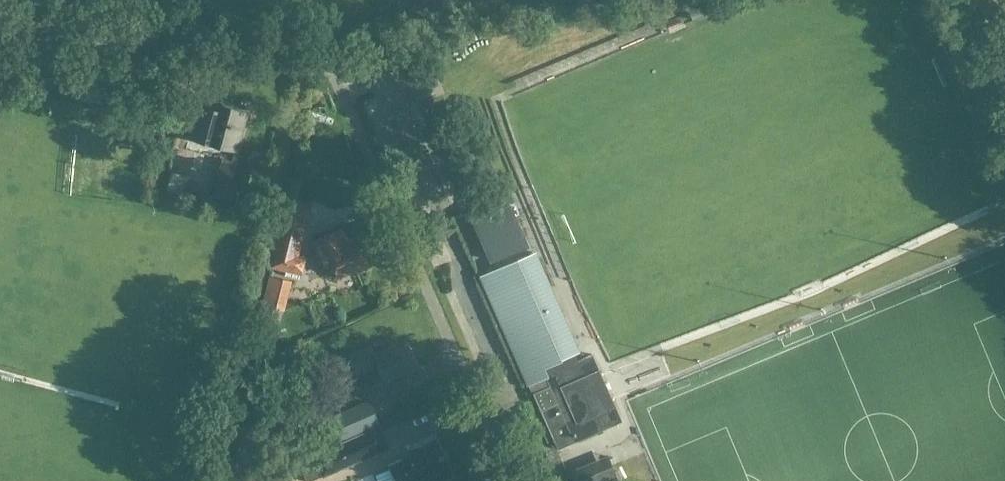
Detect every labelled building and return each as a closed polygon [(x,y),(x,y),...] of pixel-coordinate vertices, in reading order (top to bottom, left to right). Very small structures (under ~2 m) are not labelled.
[(221,109),(198,103),(189,137),(208,142),(211,133),(240,141),(248,111),(223,104),(221,109)] [(251,208),(262,169),(242,163),(237,183),(218,178),(212,197),(251,208)] [(473,220),(490,260),(525,245),(525,246),(526,245),(508,204),(507,204),(507,205),(473,220)] [(305,223),(308,211),(286,206),(283,218),(305,223)] [(369,264),(357,237),(346,242),(340,229),(311,242),(325,275),(334,270),(337,277),(369,264)] [(287,270),(291,254),(297,256),(299,246),(278,241),(272,266),(287,270)] [(579,351),(535,252),(482,276),(529,383),(544,376),(544,377),(546,376),(550,385),(533,392),(558,449),(622,421),(592,354),(573,362),(570,355),(579,351)] [(284,310),(291,281),(271,276),(262,313),(271,315),(273,307),(284,310)] [(375,353),(372,347),(349,357),(356,375),(379,366),(385,378),(416,365),(409,347),(400,351),(397,344),(375,353)] [(379,422),(370,401),(329,420),(337,440),(379,422)] [(299,410),(304,423),(311,420),(306,407),(299,410)] [(323,475),(389,447),(380,426),(314,455),(323,475)] [(451,476),(434,436),(408,447),(412,456),(388,467),(394,480),(415,480),(422,478),(423,480),(440,480),(451,476)] [(618,479),(612,465),(575,480),(614,480),(618,479)]
